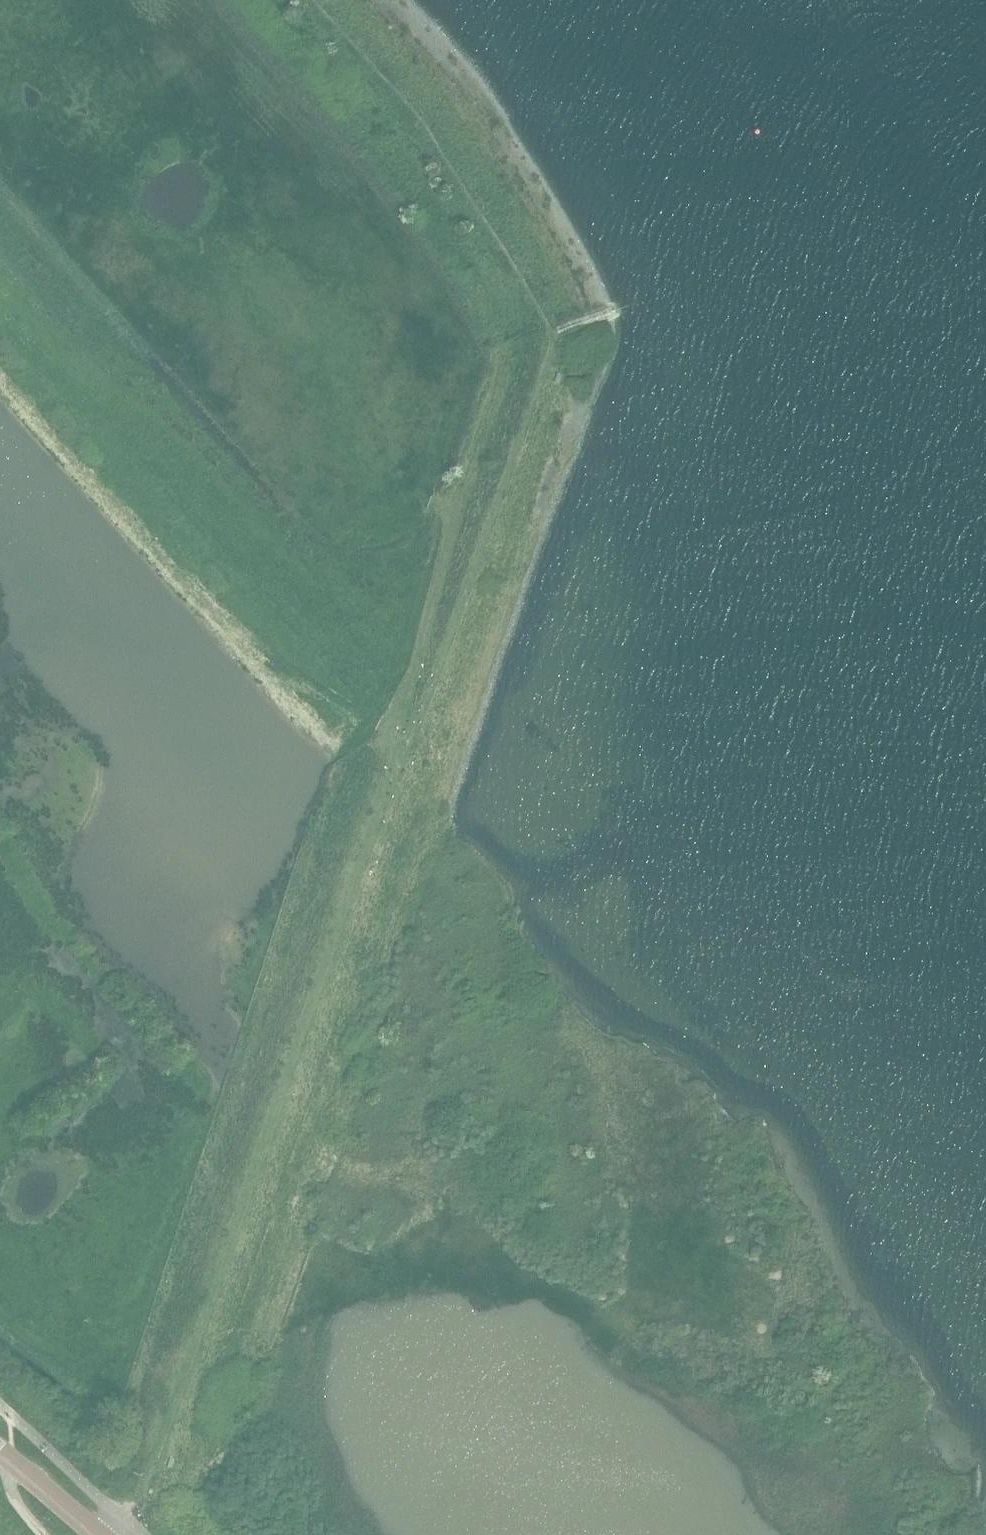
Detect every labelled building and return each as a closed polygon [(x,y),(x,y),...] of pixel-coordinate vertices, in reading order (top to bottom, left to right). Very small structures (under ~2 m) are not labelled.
[(122,1459),(110,1449),(101,1458),(114,1468),(122,1459)]
